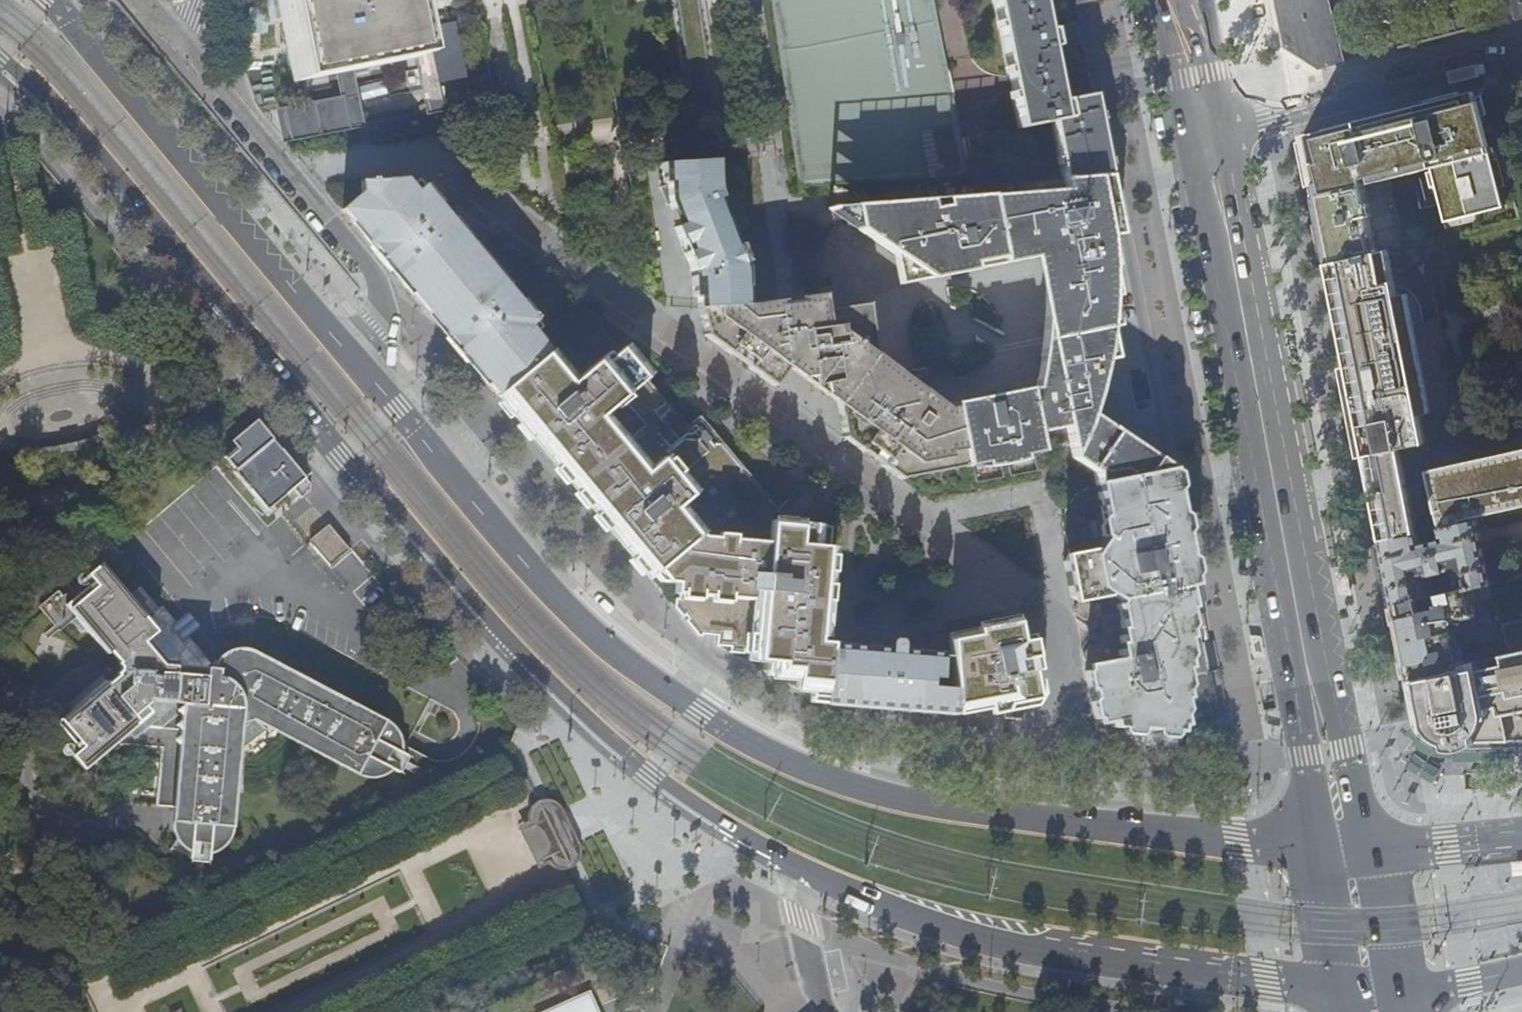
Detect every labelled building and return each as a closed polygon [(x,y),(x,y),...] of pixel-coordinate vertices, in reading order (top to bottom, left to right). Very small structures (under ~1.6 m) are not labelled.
[(298,74),(409,53),(398,0),(284,0),(298,74)] [(800,187),(968,176),(933,0),(772,0),(800,187)] [(1073,44),(1070,25),(1047,29),(1042,3),(1041,0),(995,0),(1012,84),(1021,129),(1054,122),(1065,178),(1109,175),(1093,95),(1079,98),(1075,90),(1064,94),(1064,97),(1061,97),(1056,76),(1051,48),(1073,44)] [(1285,48),(1319,69),(1345,63),(1329,0),(1276,0),(1285,48)] [(1077,24),(1070,25),(1073,44),(1080,43),(1077,24)] [(430,39),(416,41),(418,50),(417,50),(424,103),(438,101),(430,39)] [(1309,171),(1311,185),(1314,184),(1317,196),(1362,185),(1388,179),(1433,168),(1447,223),(1506,208),(1476,91),(1455,96),(1402,110),(1340,126),(1322,130),(1323,134),(1303,140),(1304,149),(1309,171)] [(1097,484),(1168,469),(1167,465),(1143,449),(1091,414),(1099,384),(1104,362),(1110,313),(1112,276),(1109,235),(1121,233),(1116,208),(1109,175),(1065,178),(1067,189),(828,207),(895,254),(902,283),(1034,257),(1047,321),(1037,388),(947,406),(925,389),(922,369),(901,372),(876,353),(869,305),(826,310),(824,295),(800,298),(800,302),(794,302),(794,305),(783,305),(774,304),(774,301),(748,305),(747,271),(745,263),(742,264),(739,254),(743,251),(741,245),(737,247),(717,192),(716,163),(664,166),(664,182),(667,182),(668,183),(660,186),(667,205),(672,203),(673,206),(674,206),(677,211),(678,211),(683,221),(674,227),(691,271),(692,272),(693,272),(694,278),(693,278),(694,293),(695,296),(698,296),(699,306),(703,335),(714,343),(742,363),(761,377),(776,387),(788,369),(795,374),(814,386),(824,386),(831,390),(837,395),(844,439),(853,445),(864,453),(865,452),(879,462),(888,470),(900,481),(927,475),(927,474),(937,472),(947,470),(948,471),(965,468),(964,466),(969,465),(970,467),(980,464),(1014,458),(1042,452),(1042,449),(1071,444),(1074,458),(1095,473),(1097,484)] [(361,182),(361,184),(361,192),(342,209),(394,271),(459,349),(497,394),(546,352),(534,338),(525,327),(536,317),(521,300),(516,303),(510,296),(503,287),(507,283),(496,270),(490,275),(468,249),(457,236),(463,231),(452,218),(448,221),(440,211),(435,204),(438,201),(423,184),(413,192),(404,181),(380,182),(379,177),(373,178),(369,178),(369,179),(367,179),(367,181),(361,182)] [(1317,196),(1314,197),(1320,229),(1327,262),(1377,251),(1362,185),(1317,196)] [(1406,448),(1425,444),(1419,414),(1429,412),(1406,293),(1396,295),(1387,248),(1377,251),(1327,262),(1335,305),(1345,354),(1356,412),(1366,462),(1401,454),(1401,449),(1406,448)] [(546,352),(497,394),(516,416),(533,436),(568,478),(618,538),(629,552),(633,549),(660,581),(675,581),(675,590),(677,590),(677,596),(674,596),(673,605),(682,616),(684,614),(687,618),(685,619),(699,636),(700,636),(710,636),(713,637),(713,643),(717,645),(718,646),(727,646),(726,650),(728,651),(742,652),(742,648),(747,648),(747,658),(771,660),(770,674),(772,675),(796,676),(799,676),(798,689),(801,691),(814,691),(814,697),(816,698),(829,699),(832,645),(820,644),(820,638),(824,638),(824,628),(826,607),(832,529),(824,528),(793,525),(795,501),(789,501),(785,504),(777,510),(700,417),(686,428),(644,379),(648,376),(624,349),(621,351),(590,313),(546,352)] [(233,443),(236,447),(238,449),(225,460),(267,510),(286,494),(290,499),(296,493),(301,498),(304,496),(310,490),(312,482),(285,451),(259,420),(233,443)] [(1442,528),(1478,519),(1485,518),(1521,509),(1521,455),(1475,465),(1429,475),(1442,528)] [(1155,731),(1181,733),(1181,730),(1210,723),(1217,714),(1215,704),(1209,675),(1200,629),(1194,601),(1188,571),(1181,535),(1173,494),(1168,469),(1097,484),(1106,531),(1102,538),(1104,540),(1096,553),(1093,551),(1070,556),(1065,562),(1068,575),(1073,600),(1079,603),(1075,611),(1076,616),(1086,622),(1092,620),(1097,613),(1092,610),(1097,601),(1105,606),(1106,611),(1114,610),(1116,618),(1109,620),(1106,623),(1109,638),(1111,639),(1112,639),(1120,638),(1121,646),(1114,648),(1115,654),(1110,662),(1101,657),(1104,652),(1096,647),(1093,647),(1090,649),(1085,657),(1086,663),(1092,667),(1088,674),(1089,677),(1097,718),(1097,722),(1105,726),(1112,725),(1112,728),(1155,731)] [(1485,518),(1487,526),(1493,525),(1493,526),(1521,520),(1521,509),(1485,518)] [(1419,533),(1381,542),(1387,571),(1394,605),(1419,599),(1429,597),(1425,577),(1454,571),(1459,590),(1490,583),(1493,582),(1478,519),(1442,528),(1445,539),(1422,544),(1419,533)] [(349,549),(329,526),(310,542),(310,544),(329,566),(349,549)] [(212,655),(206,667),(201,666),(190,654),(191,641),(187,636),(174,621),(161,605),(159,608),(140,587),(130,595),(101,562),(87,573),(93,579),(66,603),(71,609),(85,626),(106,652),(108,650),(120,663),(118,670),(99,686),(97,684),(69,707),(54,720),(76,747),(68,753),(77,763),(85,764),(92,758),(115,739),(126,729),(132,736),(148,722),(161,724),(174,713),(174,725),(164,823),(164,830),(169,840),(172,845),(180,851),(192,856),(201,856),(206,855),(214,851),(218,848),(225,841),(228,837),(230,827),(237,744),(242,743),(262,729),(264,725),(361,774),(366,775),(375,775),(384,772),(392,766),(401,755),(403,747),(403,741),(401,734),(397,724),(394,720),(390,716),(384,713),(245,644),(239,643),(231,644),(225,646),(218,650),(212,655)] [(1419,599),(1394,605),(1397,621),(1403,651),(1408,679),(1465,666),(1465,664),(1486,659),(1483,644),(1477,641),(1458,644),(1453,622),(1478,616),(1475,600),(1492,595),(1490,583),(1459,590),(1438,595),(1440,603),(1420,608),(1419,599)] [(85,626),(71,609),(66,613),(81,630),(85,626)] [(184,613),(174,621),(187,636),(197,627),(184,613)] [(1014,623),(949,633),(952,688),(953,703),(999,694),(1002,705),(1031,700),(1037,691),(1032,670),(1037,666),(1035,653),(1033,644),(1029,641),(1021,642),(1018,626),(1014,623)] [(930,678),(940,679),(941,653),(937,653),(900,650),(901,643),(898,641),(892,640),(888,643),(888,649),(832,645),(829,699),(829,705),(892,710),(954,715),(953,703),(952,688),(929,686),(930,678)] [(1465,666),(1408,679),(1415,713),(1418,729),(1437,744),(1502,742),(1521,742),(1521,650),(1486,659),(1465,664),(1465,666)] [(69,707),(97,684),(93,680),(66,703),(69,707)] [(115,739),(92,758),(95,762),(118,743),(115,739)] [(1512,863),(1513,877),(1521,876),(1521,862),(1512,863)] [(590,995),(549,1011),(597,1011),(590,995)]
